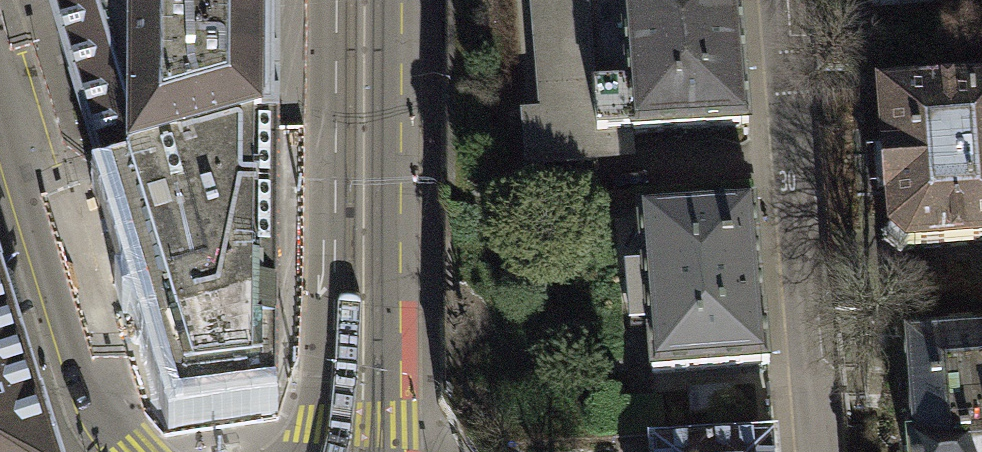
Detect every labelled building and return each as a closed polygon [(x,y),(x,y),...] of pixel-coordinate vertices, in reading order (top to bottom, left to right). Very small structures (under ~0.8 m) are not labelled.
[(102,178),(263,129),(278,129),(279,0),(47,0),(102,178)] [(621,0),(535,0),(543,110),(526,111),(527,165),(594,160),(598,131),(632,132),(621,0)] [(632,132),(746,127),(734,0),(621,0),(632,132)] [(880,93),(894,250),(981,242),(981,84),(880,93)] [(894,250),(880,93),(879,85),(820,91),(823,126),(815,127),(835,309),(899,304),(894,250)] [(263,129),(102,178),(176,415),(229,407),(277,400),(278,265),(278,129),(263,129)] [(749,201),(635,210),(648,375),(762,366),(749,201)] [(0,303),(0,451),(46,451),(0,303)] [(896,332),(908,451),(981,451),(981,329),(896,332)] [(773,436),(645,445),(646,451),(774,451),(773,436)]
